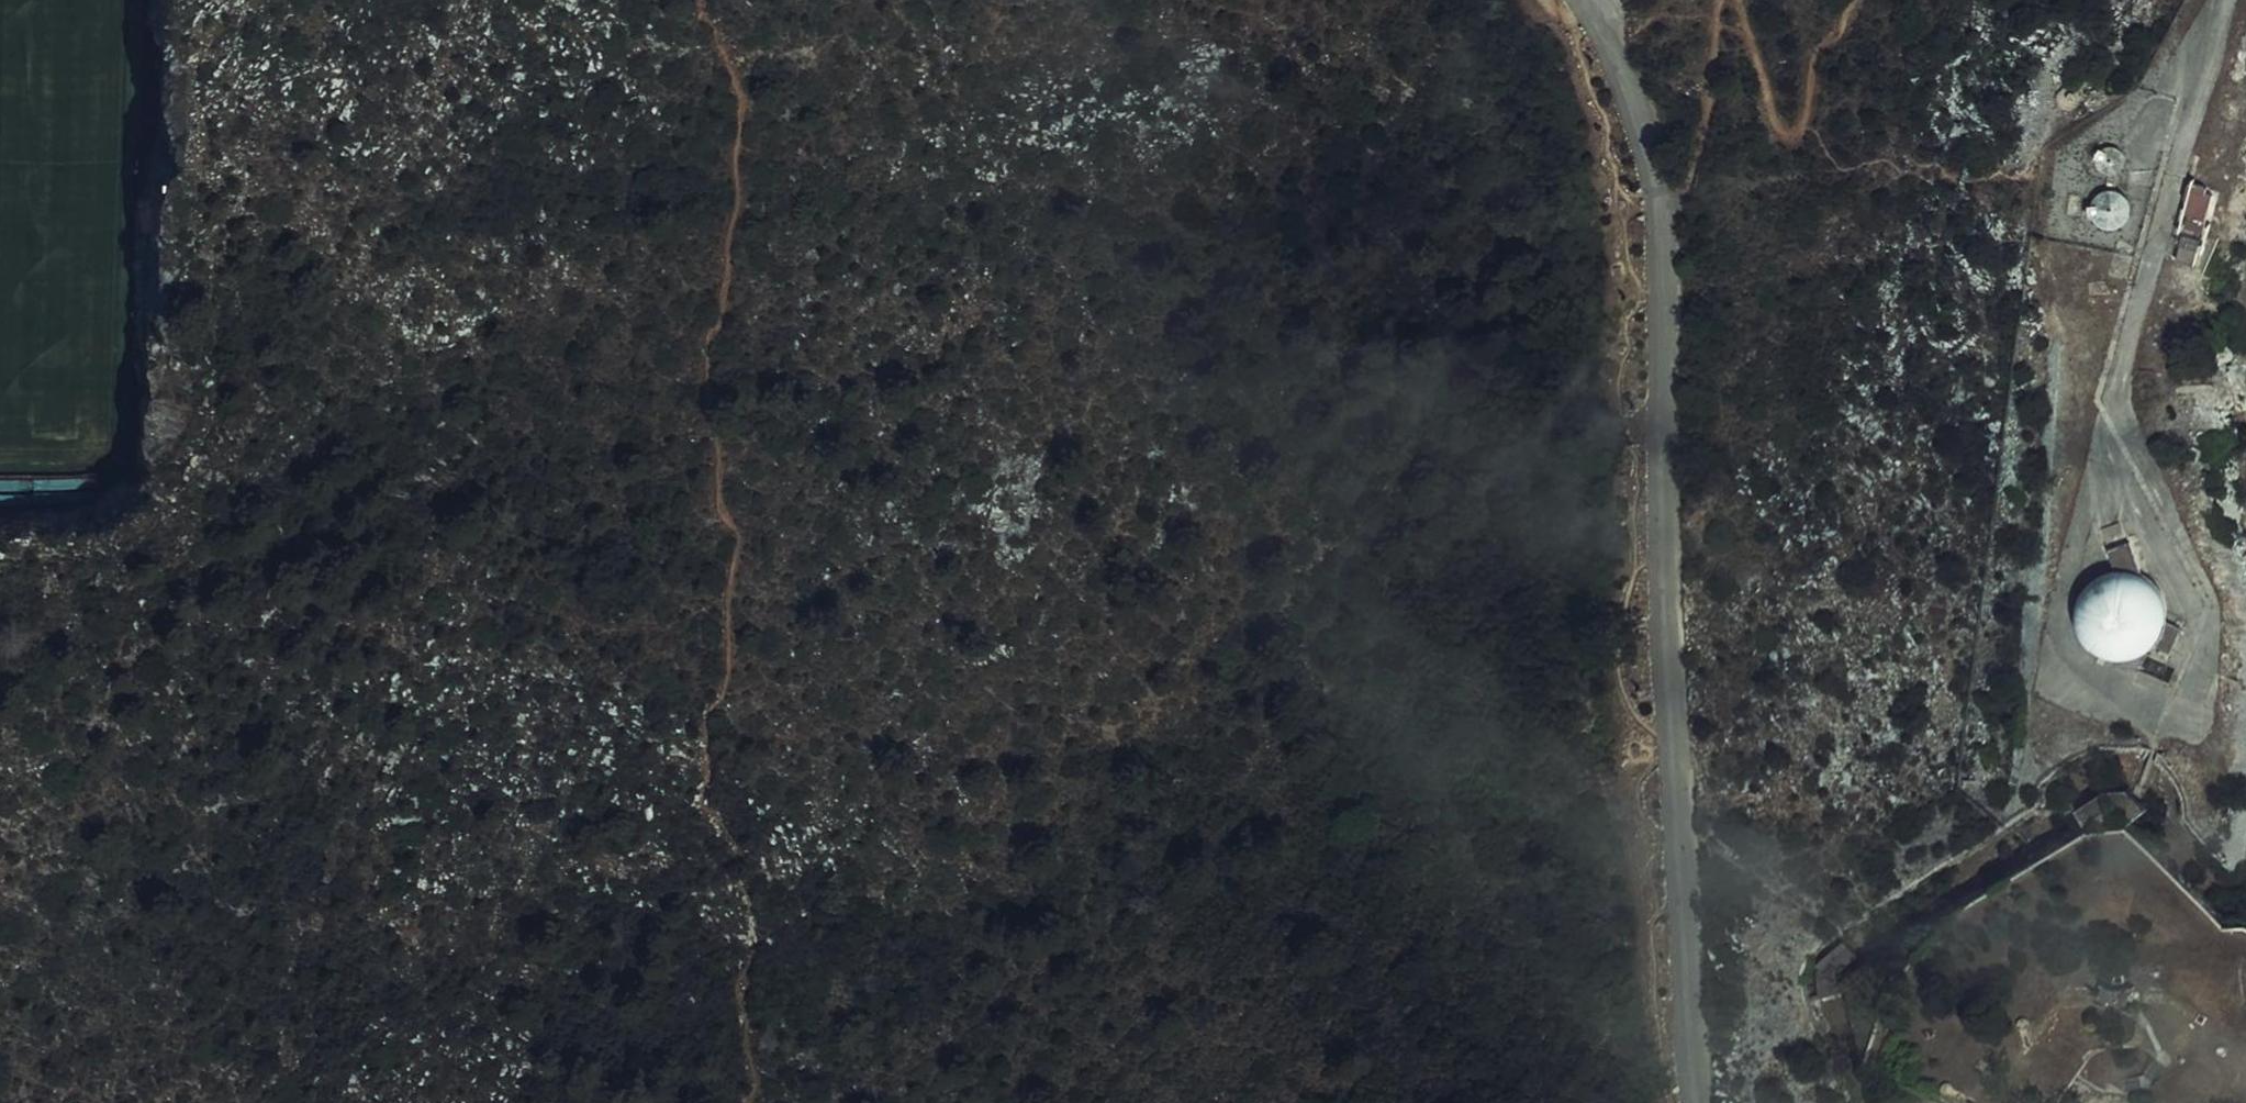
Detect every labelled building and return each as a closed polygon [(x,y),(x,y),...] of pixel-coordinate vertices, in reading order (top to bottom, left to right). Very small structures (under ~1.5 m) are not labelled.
[(2193,181),(2185,225),(2207,229),(2215,185),(2193,181)] [(2098,221),(2127,223),(2129,191),(2100,189),(2098,221)] [(2145,572),(2134,539),(2111,548),(2118,567),(2108,570),(2097,578),(2087,587),(2080,601),(2080,616),(2084,632),(2096,645),(2105,652),(2121,656),(2132,657),(2144,654),(2157,645),(2174,652),(2188,619),(2171,612),(2168,599),(2161,586),(2154,577),(2145,572)] [(2245,931),(2225,931),(2129,831),(2145,814),(2142,807),(2130,792),(2111,793),(2076,811),(2089,832),(1861,967),(1844,944),(1816,968),(1823,1006),(1846,999),(1878,1102),(2245,1102),(2245,931)]
